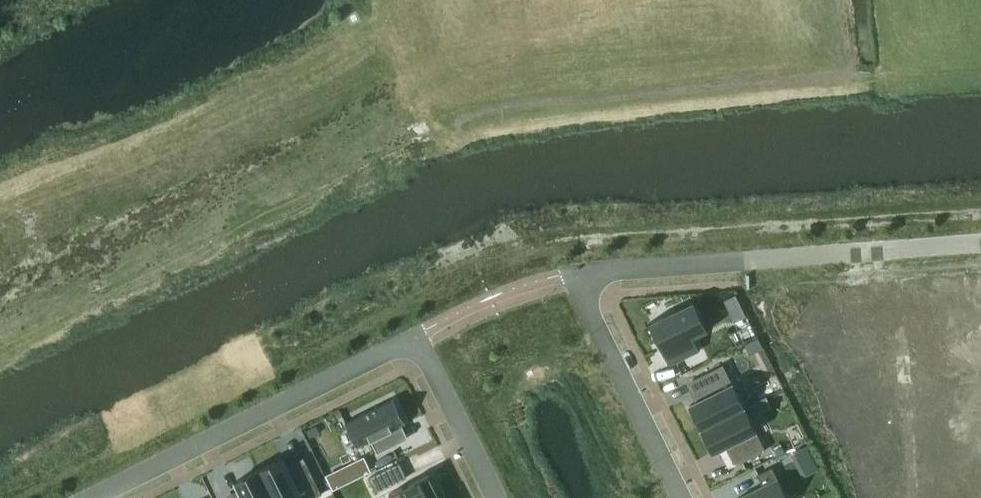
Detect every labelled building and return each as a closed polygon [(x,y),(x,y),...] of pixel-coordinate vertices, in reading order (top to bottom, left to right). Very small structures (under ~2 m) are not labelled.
[(957,289),(960,328),(964,328),(977,327),(980,326),(980,319),(979,288),(957,289)] [(694,301),(649,323),(670,365),(690,355),(683,342),(708,330),(694,301)] [(960,328),(956,328),(956,340),(964,340),(964,328),(960,328)] [(938,330),(934,330),(935,342),(943,341),(942,329),(938,330)] [(917,339),(911,340),(912,352),(920,351),(919,339),(917,339)] [(896,341),(890,341),(891,353),(899,352),(898,341),(896,341)] [(874,342),(868,343),(869,355),(877,354),(876,342),(874,342)] [(853,344),(846,344),(847,356),(855,356),(854,344),(853,344)] [(831,345),(825,346),(826,358),(834,357),(833,345),(831,345)] [(702,398),(690,404),(701,428),(744,407),(723,364),(693,379),(702,398)] [(392,398),(347,420),(360,445),(371,439),(378,452),(393,445),(387,432),(404,423),(392,398)] [(744,407),(701,428),(713,452),(726,445),(735,464),(766,449),(744,407)] [(948,452),(940,452),(941,464),(949,464),(948,452)] [(927,453),(919,454),(920,466),(928,465),(927,453)] [(905,455),(897,455),(898,467),(906,467),(905,455)] [(970,455),(962,455),(963,467),(971,467),(970,455)] [(884,456),(876,457),(877,469),(885,468),(884,456)] [(357,478),(371,471),(364,457),(350,464),(357,478)] [(255,471),(269,497),(312,497),(315,497),(299,464),(281,473),(275,461),(255,471)] [(394,467),(371,478),(379,493),(401,482),(394,467)] [(738,497),(788,497),(778,478),(777,478),(772,467),(757,474),(763,485),(738,497)] [(231,497),(269,497),(255,471),(236,481),(242,493),(231,497)] [(389,493),(392,497),(438,497),(442,496),(430,473),(389,493)]
